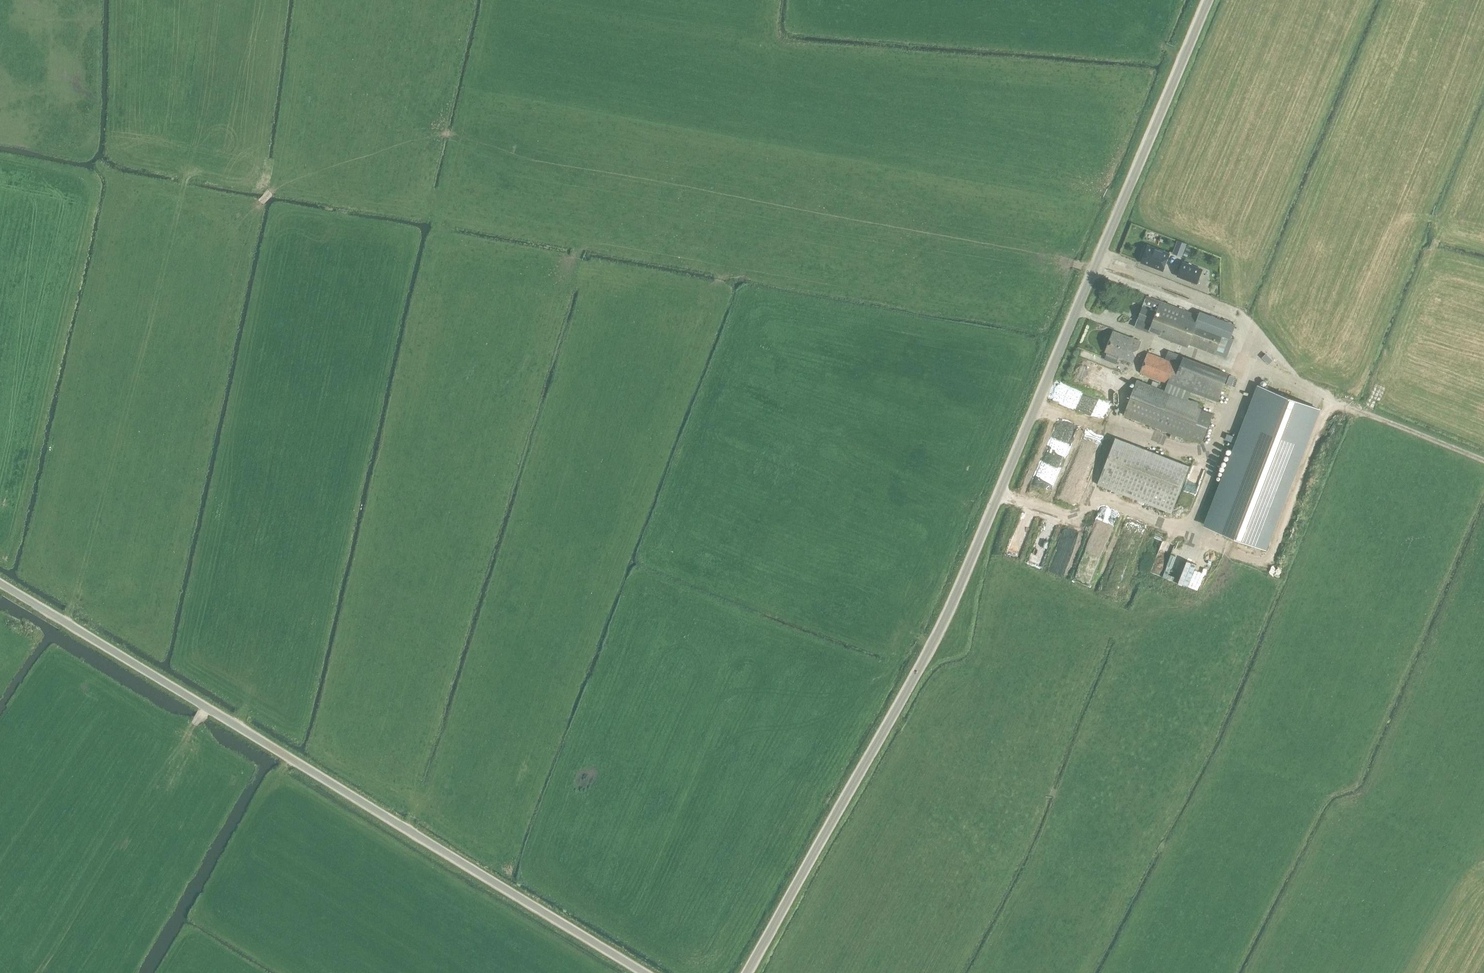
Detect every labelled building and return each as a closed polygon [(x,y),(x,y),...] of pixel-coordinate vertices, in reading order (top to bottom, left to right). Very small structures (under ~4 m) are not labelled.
[(1186,244),(1176,240),(1172,253),(1181,256),(1186,244)] [(1142,262),(1163,270),(1169,254),(1148,246),(1142,262)] [(1202,270),(1183,262),(1178,276),(1197,283),(1202,270)] [(1147,296),(1135,326),(1149,332),(1151,329),(1209,352),(1221,356),(1229,336),(1196,323),(1198,317),(1147,296)] [(1224,300),(1221,305),(1232,311),(1235,307),(1224,300)] [(1117,336),(1112,351),(1135,360),(1142,345),(1117,336)] [(1177,366),(1147,353),(1141,370),(1216,398),(1225,374),(1180,358),(1177,366)] [(1230,374),(1227,383),(1232,385),(1235,376),(1230,374)] [(1203,440),(1213,415),(1196,408),(1198,402),(1137,379),(1123,415),(1191,441),(1192,436),(1203,440)] [(1317,407),(1259,384),(1204,526),(1261,547),(1317,407)] [(1239,406),(1235,415),(1240,417),(1244,408),(1239,406)] [(1056,422),(1051,439),(1048,449),(1063,453),(1066,444),(1075,447),(1077,440),(1082,442),(1085,431),(1056,422)] [(1172,514),(1190,467),(1115,438),(1097,485),(1172,514)]
